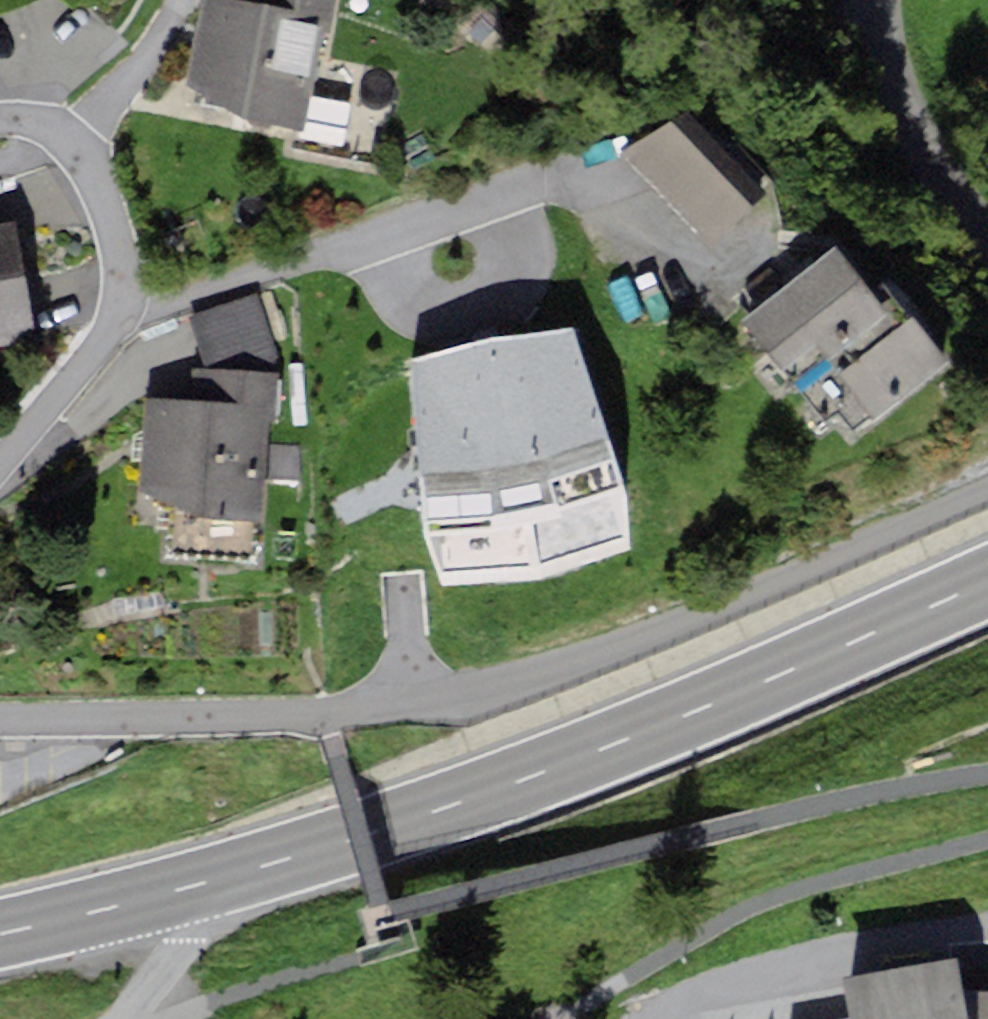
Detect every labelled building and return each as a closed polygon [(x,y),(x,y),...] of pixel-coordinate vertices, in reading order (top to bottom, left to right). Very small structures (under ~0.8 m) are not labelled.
[(184,85),(237,112),(298,123),(315,28),(327,30),(332,0),(199,0),(192,37),(184,85)] [(760,186),(692,108),(632,160),(700,237),(760,186)] [(0,224),(0,345),(27,341),(12,239),(10,223),(0,224)] [(835,244),(746,316),(806,391),(796,398),(818,426),(833,414),(850,434),(945,357),(883,279),(871,289),(867,284),(835,244)] [(252,297),(190,320),(208,373),(276,378),(252,297)] [(567,328),(485,335),(411,361),(425,526),(433,583),(534,577),(634,544),(619,485),(567,328)] [(269,446),(276,378),(208,373),(192,372),(190,403),(148,401),(142,490),(169,504),(164,558),(261,566),(268,479),(299,481),(302,449),(269,446)] [(842,979),(849,1018),(956,1018),(950,990),(944,963),(842,979)] [(950,990),(956,1018),(987,1018),(987,990),(950,990)]
